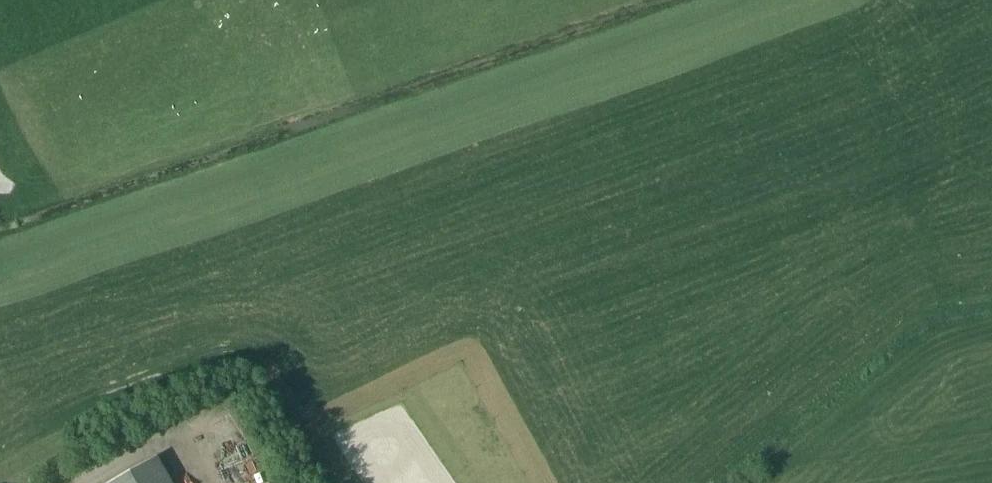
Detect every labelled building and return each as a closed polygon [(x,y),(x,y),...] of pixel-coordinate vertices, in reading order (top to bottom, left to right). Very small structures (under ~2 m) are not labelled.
[(157,456),(110,482),(172,482),(157,456)]
